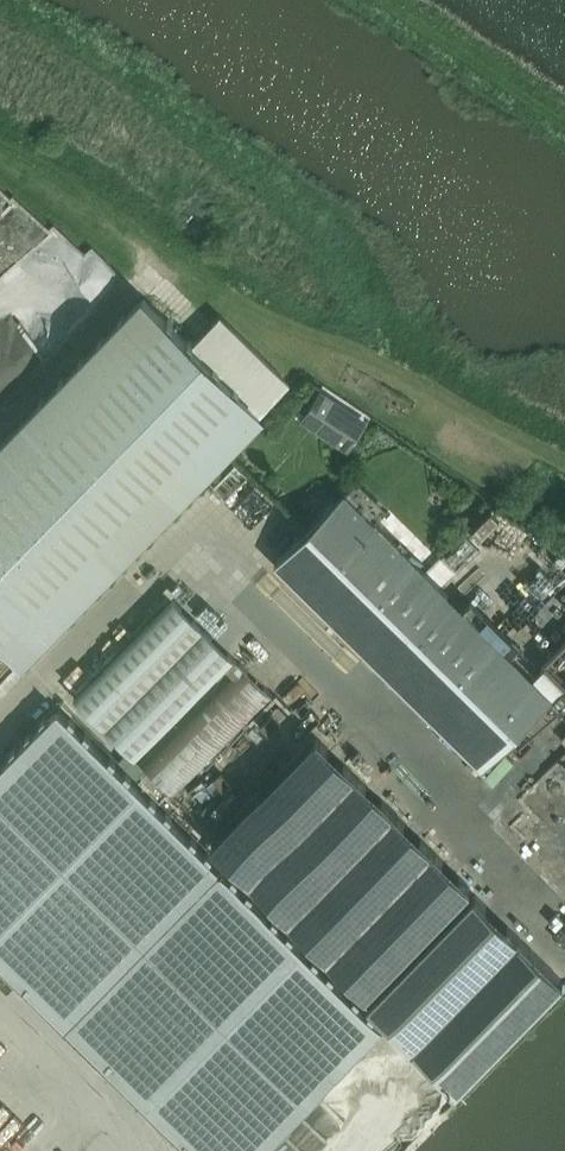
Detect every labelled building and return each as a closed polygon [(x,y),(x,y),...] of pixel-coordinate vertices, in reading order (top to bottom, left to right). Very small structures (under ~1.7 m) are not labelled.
[(240,439),(245,434),(243,432),(260,414),(237,391),(240,389),(235,384),(232,386),(217,371),(219,369),(214,364),(212,366),(191,346),(194,344),(188,339),(186,341),(171,326),(173,324),(168,319),(166,321),(143,299),(125,317),(123,314),(118,320),(120,322),(105,337),(103,335),(98,340),(100,342),(85,358),(83,355),(78,360),(80,363),(65,378),(63,376),(58,381),(60,383),(45,399),(43,396),(38,401),(40,404),(0,445),(0,639),(21,659),(118,559),(120,562),(125,557),(123,554),(138,539),(140,542),(145,536),(143,534),(158,519),(160,521),(165,516),(163,513),(178,498),(180,501),(185,496),(183,493),(198,478),(200,480),(205,475),(203,473),(218,457),(220,460),(225,455),(223,452),(238,437),(240,439)] [(299,422),(347,453),(368,421),(320,390),(299,422)] [(268,557),(555,840),(564,830),(564,711),(337,487),(268,557)] [(466,537),(441,562),(455,576),(480,551),(466,537)] [(118,761),(138,781),(137,782),(158,802),(168,792),(172,797),(271,697),(171,598),(73,697),(128,751),(118,761)] [(0,768),(0,964),(190,1150),(273,1150),(387,1035),(57,710),(0,768)] [(210,846),(287,921),(393,813),(316,738),(210,846)] [(295,916),(370,991),(470,890),(395,815),(295,916)] [(564,910),(564,891),(558,886),(549,897),(564,910)] [(366,1004),(456,1091),(563,982),(473,894),(366,1004)]
